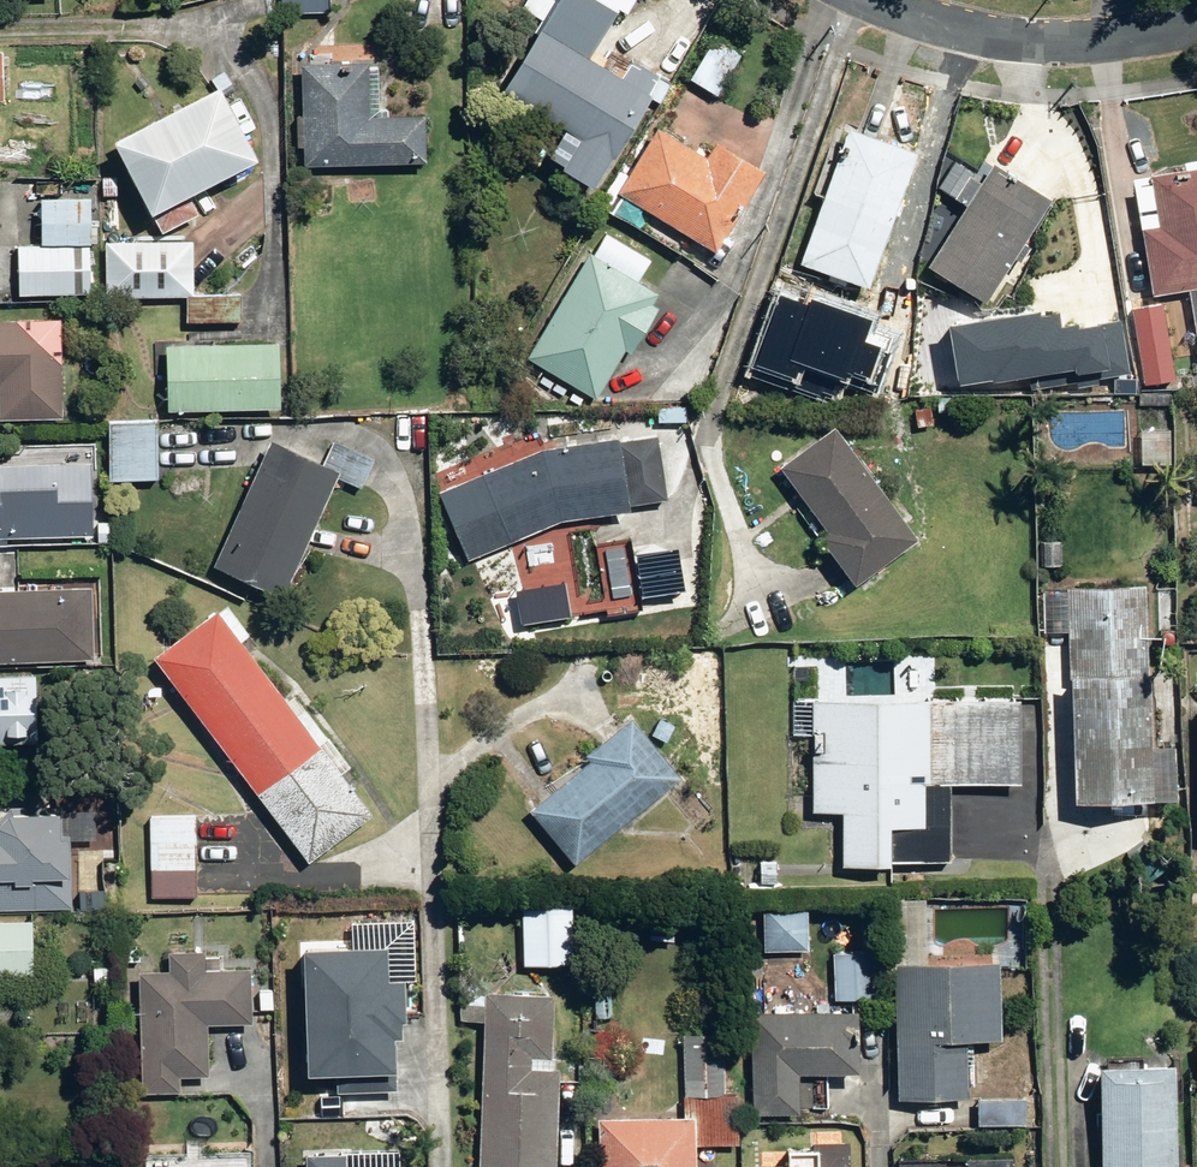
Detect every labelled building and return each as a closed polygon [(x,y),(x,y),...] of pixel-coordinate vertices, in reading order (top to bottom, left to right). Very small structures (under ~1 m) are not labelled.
[(282,10),(333,12),(334,0),(283,0),(282,10)] [(504,84),(569,121),(551,152),(598,179),(663,67),(632,49),(619,71),(592,54),(620,7),(630,13),(637,0),(553,0),(504,84)] [(750,48),(715,29),(690,75),(724,94),(750,48)] [(381,60),(307,59),(306,113),(299,113),(298,144),(307,144),(307,163),(427,165),(428,114),(380,114),(381,60)] [(267,153),(227,79),(117,138),(157,212),(267,153)] [(685,114),(670,105),(621,190),(724,249),(780,153),(727,122),(724,128),(689,107),(685,114)] [(924,148),(847,118),(819,191),(827,194),(803,257),(873,283),(924,148)] [(984,179),(970,170),(956,197),(966,202),(933,266),(988,299),(1017,253),(1027,259),(1037,243),(1027,237),(1051,197),(995,162),(984,179)] [(1185,164),(1186,171),(1133,180),(1153,297),(1189,291),(1196,339),(1196,162),(1185,164)] [(102,217),(35,217),(36,242),(18,242),(18,295),(95,294),(94,247),(102,247),(102,217)] [(196,271),(196,240),(110,239),(109,293),(186,295),(211,295),(211,272),(196,271)] [(850,372),(870,380),(881,349),(864,342),(872,321),(812,298),(809,305),(778,293),(750,367),(798,385),(805,364),(847,380),(850,372)] [(211,295),(186,295),(186,325),(243,326),(243,296),(211,295)] [(1176,382),(1165,305),(1133,309),(1144,386),(1176,382)] [(1099,378),(1131,373),(1123,321),(1063,331),(1061,315),(1042,318),(1041,311),(950,326),(960,388),(1028,378),(1030,388),(1077,381),(1078,389),(1100,385),(1099,378)] [(0,318),(0,387),(0,411),(0,415),(60,416),(62,319),(0,318)] [(281,342),(168,344),(170,408),(283,405),(281,342)] [(163,416),(111,414),(109,480),(161,481),(163,416)] [(613,422),(615,435),(623,433),(629,495),(660,489),(648,416),(613,422)] [(924,527),(839,420),(784,464),(833,525),(823,532),(860,578),(924,527)] [(1175,425),(1142,425),(1142,461),(1175,460),(1175,425)] [(629,495),(623,433),(615,435),(549,446),(482,476),(506,538),(571,514),(630,507),(629,495)] [(342,467),(272,437),(217,565),(287,595),(342,467)] [(0,525),(1,538),(95,537),(93,456),(0,458),(0,525)] [(1154,739),(1152,580),(1049,581),(1050,630),(1071,630),(1074,800),(1182,798),(1181,739),(1154,739)] [(0,589),(0,665),(95,664),(95,588),(0,589)] [(253,631),(230,601),(158,656),(313,856),(373,810),(348,777),(362,767),(310,700),(298,709),(243,638),(253,631)] [(0,675),(0,741),(38,740),(36,674),(0,675)] [(1021,694),(815,695),(815,809),(844,808),(844,863),(958,863),(957,782),(1022,782),(1021,694)] [(686,774),(635,711),(588,749),(593,755),(531,805),(576,862),(686,774)] [(77,913),(79,799),(0,797),(0,912),(77,913)] [(200,811),(153,810),(151,894),(198,894),(200,811)] [(887,970),(897,970),(897,959),(934,958),(933,894),(886,895),(887,970)] [(815,905),(767,902),(764,949),(812,952),(815,905)] [(575,905),(522,905),(522,964),(575,964),(575,905)] [(0,920),(0,974),(40,973),(40,920),(0,920)] [(393,941),(307,941),(306,1071),(396,1071),(396,1031),(407,1031),(407,974),(393,973),(393,941)] [(221,947),(171,945),(170,967),(146,966),(141,1092),(172,1093),(185,1094),(186,1076),(207,1076),(209,1024),(254,1026),(257,965),(220,964),(221,947)] [(876,951),(836,951),(836,996),(875,997),(876,951)] [(934,958),(897,959),(897,970),(900,1098),(970,1096),(969,1037),(1008,1036),(1006,956),(934,958)] [(461,989),(460,1019),(486,1020),(480,1166),(554,1166),(558,1059),(561,1059),(564,993),(461,989)] [(864,1009),(754,1009),(754,1112),(829,1112),(829,1072),(864,1072),(864,1009)] [(604,1116),(604,1166),(700,1166),(700,1146),(742,1145),(741,1090),(729,1090),(729,1033),(689,1033),(689,1116),(604,1116)] [(1101,1059),(1102,1166),(1181,1166),(1180,1058),(1101,1059)] [(170,1149),(172,1093),(141,1092),(139,1148),(170,1149)] [(1029,1094),(978,1095),(978,1122),(1029,1122),(1029,1094)] [(815,1138),(813,1162),(759,1157),(758,1166),(857,1166),(859,1141),(815,1138)] [(308,1150),(308,1166),(352,1166),(352,1150),(308,1150)]
